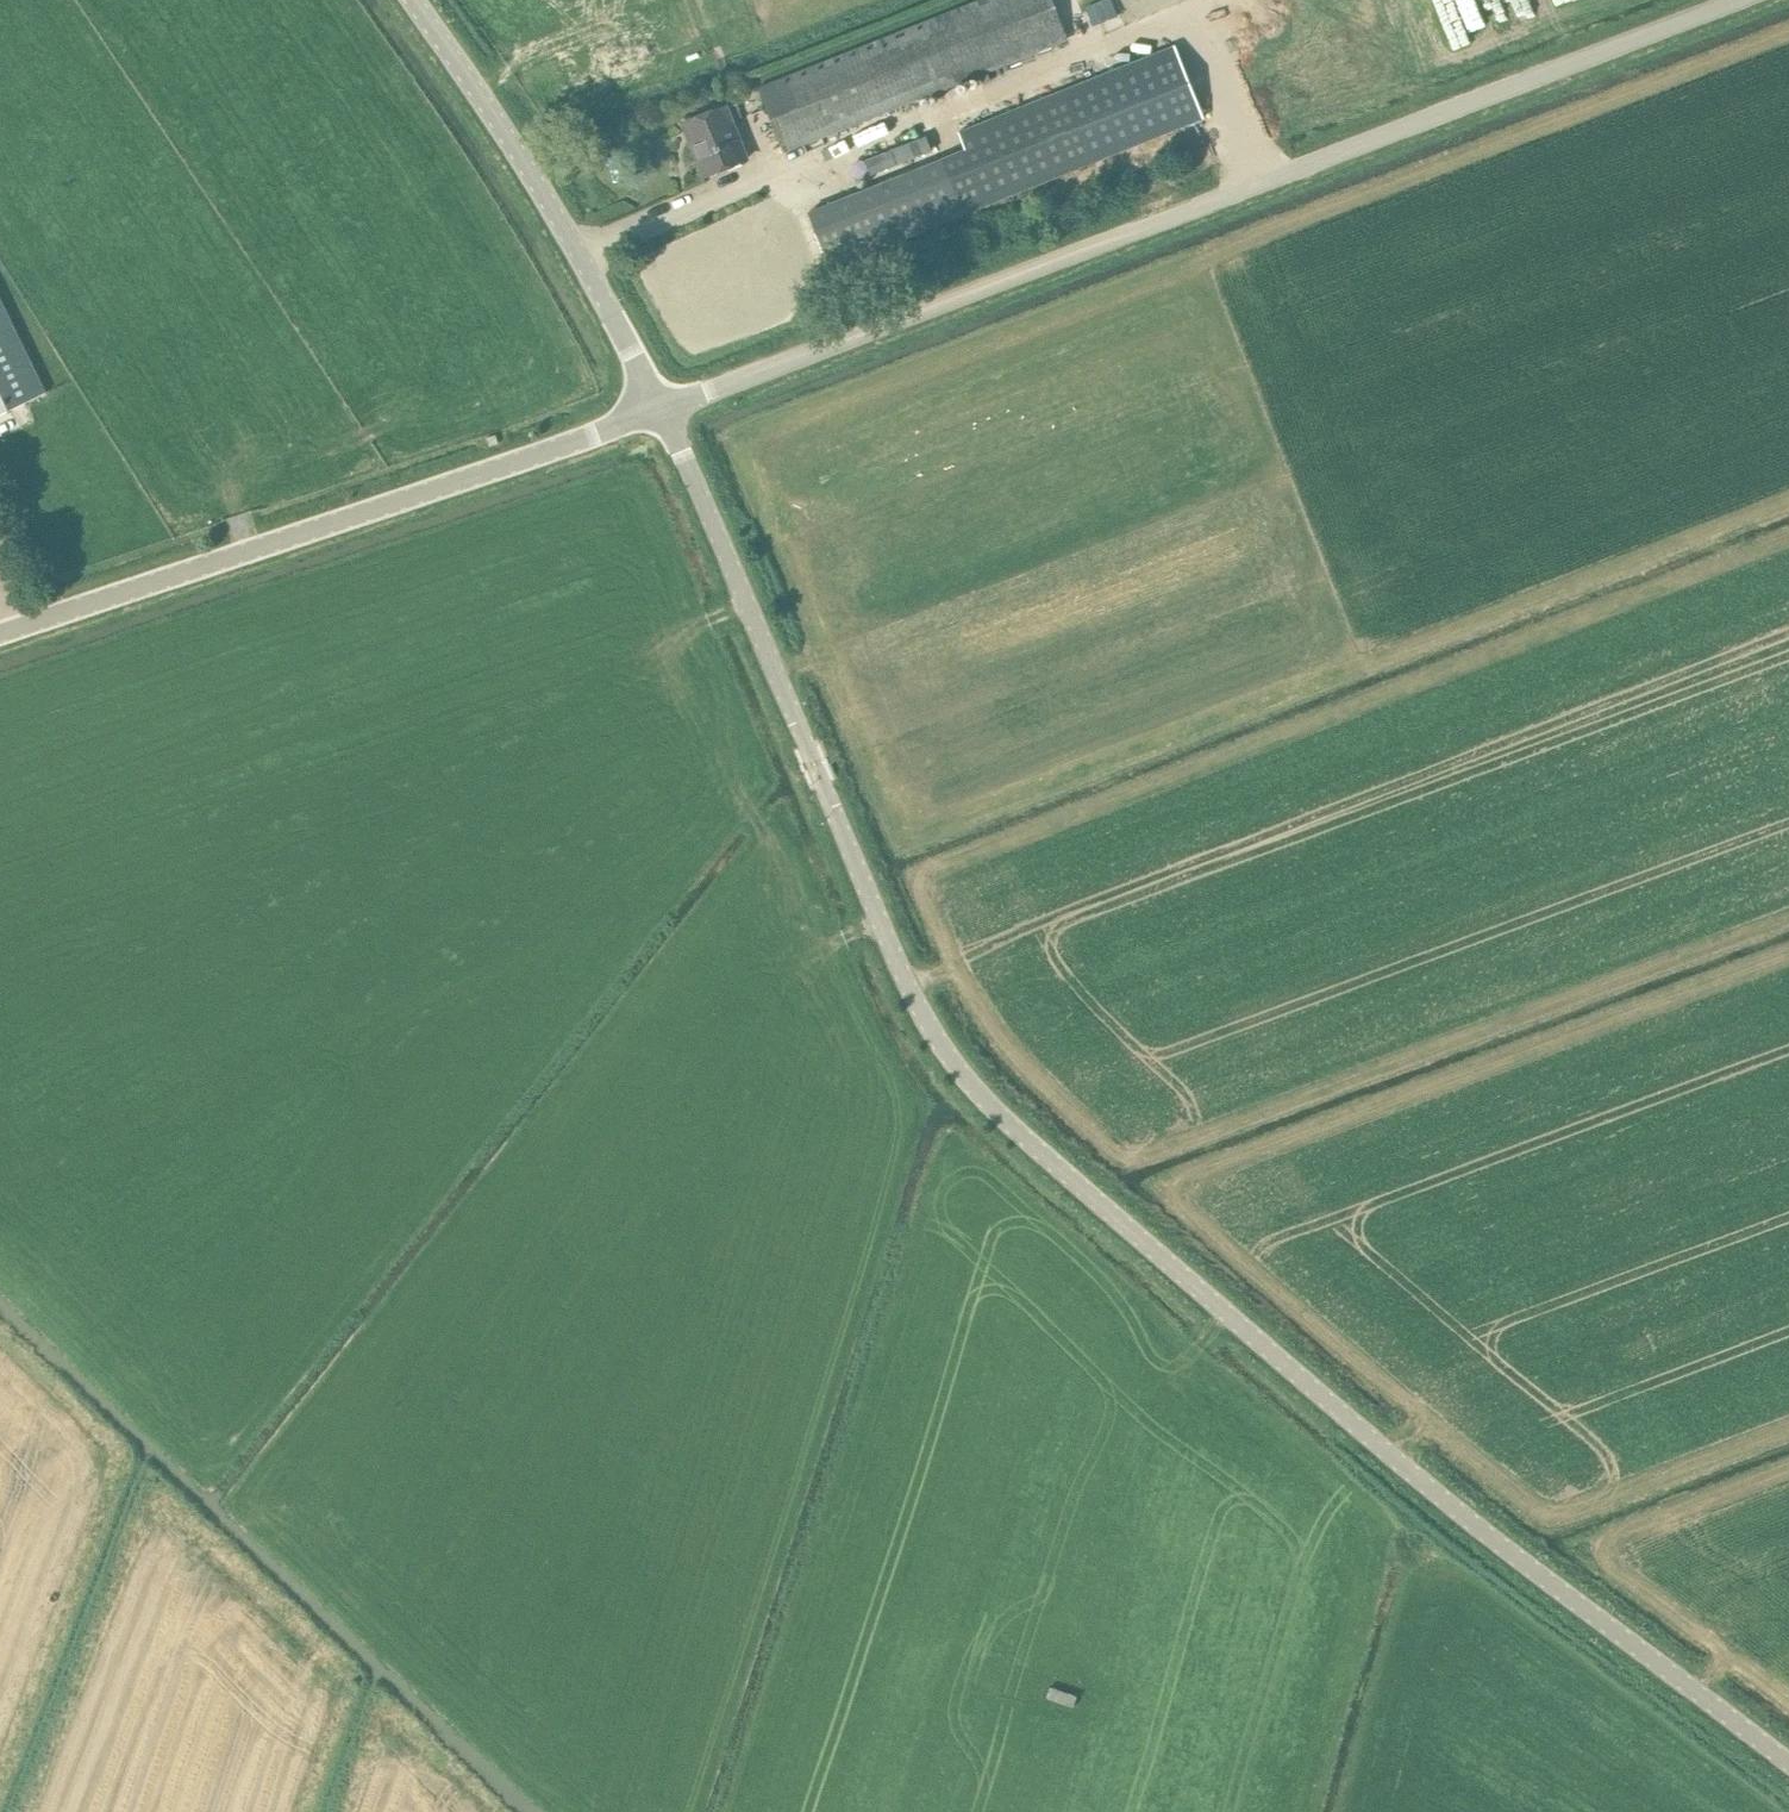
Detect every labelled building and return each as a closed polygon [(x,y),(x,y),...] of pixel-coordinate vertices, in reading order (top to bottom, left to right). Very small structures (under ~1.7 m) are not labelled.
[(1063,26),(1081,18),(1073,0),(1055,7),(1052,0),(972,0),(757,85),(783,151),(1068,39),(1063,26)] [(1086,6),(1093,24),(1117,15),(1111,0),(1103,0),(1086,6)] [(1469,44),(1458,0),(1436,0),(1435,0),(1415,0),(1420,20),(1407,24),(1415,57),(1469,44)] [(964,148),(807,211),(829,266),(1097,161),(1069,89),(958,132),(964,148)] [(726,104),(688,119),(695,136),(689,138),(703,175),(748,157),(726,104)] [(45,391),(0,298),(0,413),(45,391)]
